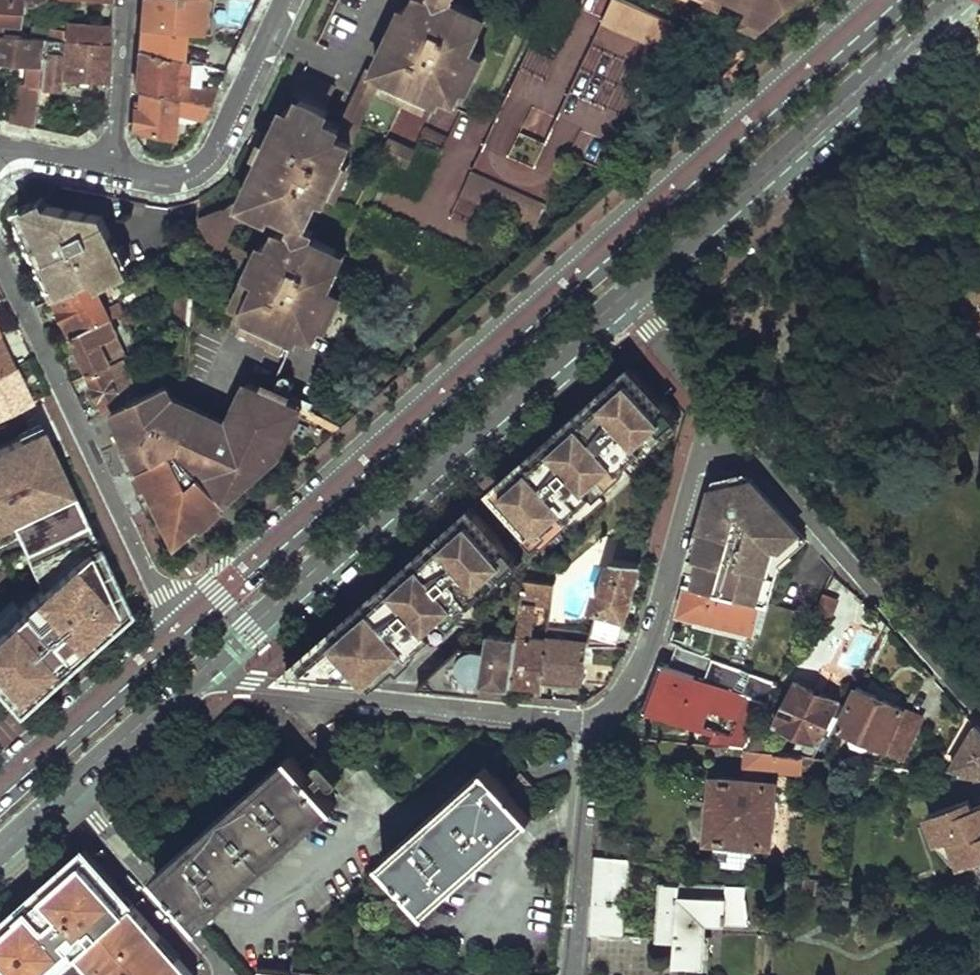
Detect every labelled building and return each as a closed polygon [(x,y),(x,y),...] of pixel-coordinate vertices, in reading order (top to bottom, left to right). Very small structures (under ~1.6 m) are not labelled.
[(10,24),(13,0),(0,0),(0,24),(10,24)] [(142,30),(203,37),(205,0),(158,0),(144,0),(142,27),(142,30)] [(214,37),(216,0),(205,0),(203,37),(214,37)] [(457,109),(468,87),(473,89),(490,52),(477,46),(493,12),(468,0),(414,0),(412,4),(405,0),(404,0),(371,69),(385,76),(457,109)] [(672,22),(622,0),(587,0),(551,82),(520,68),(498,116),(467,102),(458,122),(430,110),(388,203),(488,248),(501,219),(530,231),(544,199),(547,201),(578,129),(617,146),(672,22)] [(753,6),(749,14),(766,23),(792,0),(739,0),(753,6)] [(766,23),(749,14),(745,22),(759,29),(766,23)] [(112,48),(113,29),(69,25),(68,27),(63,27),(62,32),(33,30),(32,40),(47,41),(64,43),(112,48)] [(14,124),(37,129),(39,109),(46,50),(47,41),(32,40),(0,36),(0,63),(33,66),(34,68),(32,70),(30,81),(32,82),(32,87),(20,87),(14,124)] [(140,51),(174,60),(176,49),(141,39),(140,51)] [(110,67),(112,48),(64,43),(62,57),(62,79),(64,81),(108,85),(110,67)] [(46,50),(39,109),(46,110),(50,90),(62,91),(64,81),(62,79),(62,57),(53,56),(53,50),(46,50)] [(210,106),(217,90),(180,87),(184,63),(174,60),(140,51),(138,73),(137,93),(210,106)] [(230,65),(222,61),(218,71),(226,73),(230,65)] [(342,130),(339,137),(354,143),(385,76),(371,69),(342,130)] [(266,157),(243,206),(273,220),(276,214),(300,225),(309,205),(314,206),(319,196),(330,200),(335,190),(341,176),(346,178),(351,165),(345,162),(354,143),(339,137),(342,130),(326,122),(331,112),(326,110),(335,90),(302,76),(294,96),(303,100),(297,113),(291,127),(282,122),(272,142),(287,148),(281,163),(266,157)] [(135,119),(134,132),(172,134),(175,116),(203,120),(210,106),(137,93),(135,119)] [(287,109),(282,122),(291,127),(297,113),(287,109)] [(272,142),(266,157),(281,163),(287,148),(272,142)] [(348,178),(346,178),(341,176),(335,190),(341,192),(348,178)] [(46,196),(21,208),(62,296),(94,281),(100,292),(117,284),(93,230),(85,233),(80,223),(61,231),(52,208),(46,196)] [(208,218),(204,249),(253,274),(267,281),(273,267),(259,261),(260,259),(226,243),(243,206),(235,203),(208,218)] [(316,208),(314,206),(309,205),(300,225),(306,228),(316,208)] [(110,219),(52,208),(61,231),(80,223),(85,233),(93,230),(117,284),(135,275),(110,219)] [(340,252),(314,239),(316,233),(306,228),(300,225),(293,238),(282,232),(274,248),(266,245),(260,259),(259,261),(273,267),(267,281),(253,274),(237,309),(255,318),(294,336),(302,339),(305,333),(319,339),(326,325),(331,328),(346,295),(326,286),(334,267),(340,252)] [(340,252),(334,267),(341,270),(348,255),(340,252)] [(109,321),(113,318),(100,292),(94,281),(62,296),(54,300),(69,339),(109,321)] [(294,336),(255,318),(254,320),(252,324),(291,342),(292,339),(294,336)] [(87,378),(123,360),(119,353),(106,358),(101,346),(117,337),(109,321),(69,339),(87,378)] [(12,364),(0,337),(0,370),(12,364)] [(116,411),(141,399),(123,360),(87,378),(105,416),(116,411)] [(30,399),(12,364),(0,370),(0,414),(30,399)] [(634,368),(497,488),(538,534),(560,515),(565,520),(598,492),(592,485),(619,463),(624,469),(657,440),(652,434),(675,414),(634,368)] [(299,407),(251,386),(233,426),(177,401),(169,386),(141,399),(116,411),(182,548),(219,514),(213,507),(215,505),(222,499),(229,507),(262,476),(272,454),(281,457),(298,421),(294,420),(299,407)] [(294,420),(298,421),(303,408),(299,407),(294,420)] [(680,420),(675,414),(652,434),(657,440),(680,420)] [(18,515),(30,542),(19,547),(37,587),(0,621),(0,693),(12,707),(124,606),(38,424),(0,441),(0,523),(18,515)] [(592,485),(598,492),(624,469),(619,463),(592,485)] [(802,536),(756,482),(716,490),(707,521),(696,561),(719,568),(712,592),(757,605),(775,549),(785,551),(802,536)] [(229,507),(222,499),(215,505),(213,507),(219,514),(229,507)] [(398,574),(287,673),(321,677),(334,666),(342,675),(338,679),(380,683),(438,632),(432,625),(459,602),(464,609),(497,580),(492,574),(515,554),(474,507),(415,559),(420,566),(404,581),(398,574)] [(565,520),(560,515),(538,534),(543,540),(565,520)] [(810,545),(802,536),(785,551),(775,549),(757,605),(763,606),(770,608),(810,545)] [(649,552),(618,543),(613,562),(641,565),(645,566),(649,552)] [(520,560),(515,554),(492,574),(497,580),(520,560)] [(404,581),(420,566),(415,559),(398,574),(404,581)] [(719,568),(696,561),(693,571),(703,574),(699,588),(712,592),(719,568)] [(620,644),(641,565),(613,562),(591,643),(620,644)] [(543,684),(547,643),(529,642),(532,611),(550,612),(553,587),(522,583),(514,639),(507,690),(542,694),(543,684)] [(699,588),(690,585),(680,618),(754,638),(763,606),(757,605),(712,592),(699,588)] [(825,601),(814,622),(827,628),(838,608),(825,601)] [(432,625),(438,632),(464,609),(459,602),(432,625)] [(483,690),(507,692),(507,690),(514,638),(487,634),(487,639),(484,639),(482,651),(463,648),(432,677),(446,692),(483,696),(483,690)] [(547,643),(543,684),(584,686),(588,647),(547,643)] [(769,707),(779,687),(676,650),(669,670),(769,707)] [(638,710),(745,750),(753,735),(769,707),(669,670),(659,667),(646,693),(638,710)] [(834,702),(792,677),(771,714),(794,727),(814,738),(834,702)] [(835,722),(885,749),(904,710),(856,684),(835,722)] [(904,710),(885,749),(903,758),(922,719),(904,710)] [(794,727),(778,755),(802,757),(814,738),(794,727)] [(977,727),(949,770),(979,773),(979,730),(977,727)] [(744,752),(778,755),(780,746),(753,735),(745,750),(744,752)] [(778,755),(744,752),(743,768),(800,773),(802,757),(778,755)] [(158,874),(202,926),(208,921),(337,807),(326,793),(336,784),(347,783),(348,771),(335,756),(330,753),(324,755),(320,761),(322,768),(312,777),(292,756),(158,874)] [(410,835),(384,858),(430,910),(535,815),(489,766),(410,835)] [(773,786),(712,780),(706,841),(767,846),(773,786)] [(926,813),(946,868),(970,859),(979,871),(979,804),(969,807),(966,799),(926,813)] [(24,974),(44,974),(76,947),(100,974),(195,974),(87,850),(0,927),(0,962),(9,972),(17,966),(24,974)] [(598,862),(591,936),(622,939),(628,865),(598,862)] [(742,892),(662,886),(658,941),(675,943),(672,967),(711,970),(714,927),(752,929),(741,902),(742,892)] [(17,966),(9,972),(11,974),(24,974),(17,966)]
